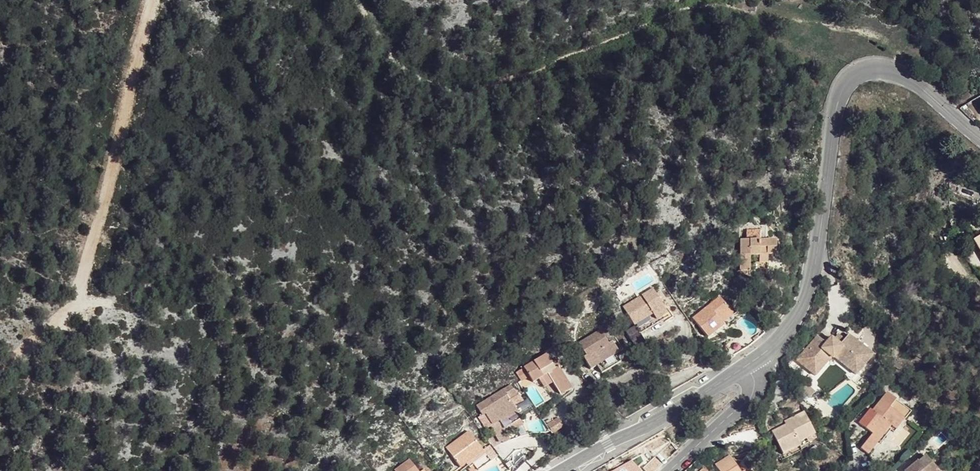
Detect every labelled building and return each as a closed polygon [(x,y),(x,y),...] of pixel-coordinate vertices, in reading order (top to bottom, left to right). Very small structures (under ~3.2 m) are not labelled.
[(777,246),(778,239),(764,238),(764,246),(777,246)] [(795,246),(777,246),(764,246),(757,246),(756,276),(766,277),(767,261),(776,262),(777,261),(785,261),(794,261),(795,246)] [(785,269),(776,268),(776,276),(785,276),(785,269)] [(684,323),(669,295),(638,313),(654,340),(669,332),(684,323)] [(736,304),(709,325),(725,344),(741,332),(739,330),(735,326),(746,317),(736,304)] [(749,315),(746,317),(735,326),(739,330),(753,320),(749,315)] [(817,346),(806,357),(821,370),(829,362),(833,365),(842,355),(847,356),(859,368),(862,365),(869,370),(884,354),(860,332),(855,339),(849,344),(844,338),(842,336),(836,342),(828,334),(817,346)] [(849,334),(844,338),(849,344),(855,339),(849,334)] [(620,343),(616,335),(594,348),(601,361),(604,365),(601,367),(606,375),(612,371),(616,379),(626,373),(636,368),(631,359),(634,358),(624,341),(620,343)] [(738,351),(742,351),(756,342),(752,335),(733,346),(735,350),(738,351)] [(570,372),(567,367),(561,357),(539,371),(545,381),(548,386),(554,383),(560,392),(568,387),(570,390),(572,393),(583,386),(575,372),(574,370),(570,372)] [(829,362),(821,370),(826,374),(833,365),(829,362)] [(574,363),(567,367),(570,372),(574,370),(575,372),(578,370),(574,363)] [(862,365),(859,368),(865,374),(869,370),(862,365)] [(537,385),(545,381),(539,371),(531,376),(537,385)] [(825,391),(815,381),(814,391),(819,397),(825,391)] [(587,393),(583,386),(572,393),(575,399),(587,393)] [(525,391),(490,411),(495,420),(498,418),(501,422),(505,430),(503,431),(512,448),(515,446),(516,448),(520,446),(523,444),(520,439),(537,429),(534,424),(535,423),(526,407),(524,403),(532,398),(525,391)] [(882,408),(869,423),(882,433),(886,427),(890,431),(893,434),(900,425),(903,427),(912,416),(900,407),(908,399),(898,392),(884,409),(882,408)] [(535,402),(532,398),(524,403),(526,407),(535,402)] [(792,424),(789,425),(798,442),(815,434),(804,411),(789,418),(792,424)] [(779,428),(771,431),(782,455),(800,447),(798,442),(789,425),(787,427),(786,424),(779,428)] [(462,450),(476,470),(481,467),(484,470),(499,470),(507,466),(485,434),(462,450)] [(881,435),(870,448),(877,454),(887,441),(881,435)] [(905,470),(937,470),(925,455),(905,470)] [(727,467),(730,470),(751,470),(742,457),(734,462),(727,467)] [(612,470),(641,470),(643,470),(633,459),(612,470)] [(424,461),(410,470),(431,470),(424,461)]
